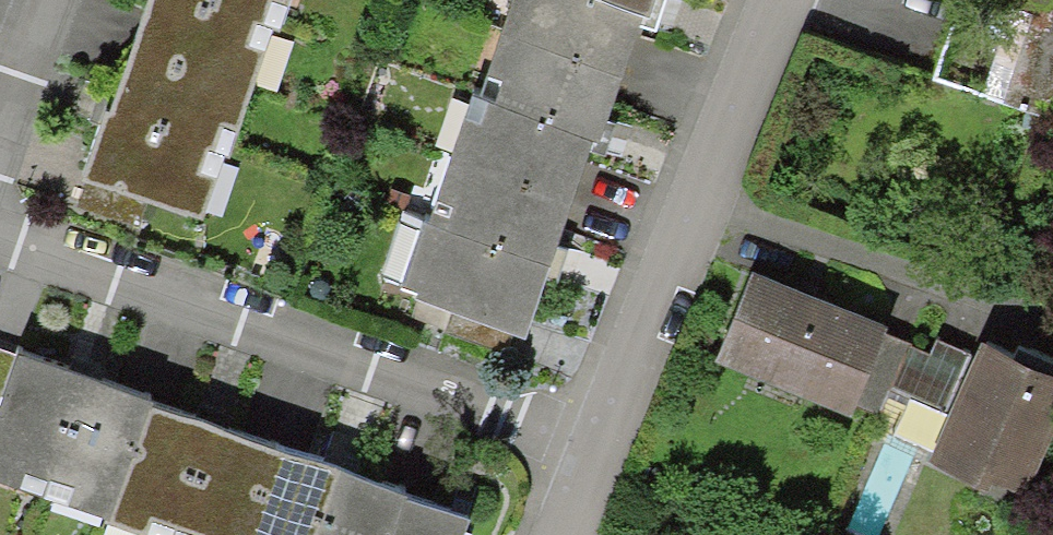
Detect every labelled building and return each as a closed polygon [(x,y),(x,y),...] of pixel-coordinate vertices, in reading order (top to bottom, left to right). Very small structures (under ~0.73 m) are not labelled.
[(132,45),(255,89),(279,23),(215,0),(148,0),(132,45)] [(292,0),(215,0),(279,23),(283,24),(292,0)] [(502,27),(622,68),(644,4),(633,0),(511,0),(502,27)] [(1036,10),(1005,99),(1051,114),(1052,108),(1052,0),(1006,0),(1036,10)] [(600,132),(622,68),(502,27),(480,90),(594,130),(600,132)] [(132,45),(108,111),(232,155),(255,89),(132,45)] [(473,88),(451,152),(572,194),(594,130),(480,90),(473,88)] [(208,221),(232,155),(108,111),(85,177),(208,221)] [(550,258),(572,194),(451,152),(429,216),(546,257),(550,258)] [(523,323),(546,257),(429,216),(406,282),(424,289),(414,316),(507,348),(517,321),(523,323)] [(888,322),(753,268),(716,358),(851,413),(888,322)] [(990,337),(942,449),(984,466),(988,456),(1031,475),(1052,423),(1052,353),(1036,345),(1032,355),(990,337)] [(45,489),(86,370),(20,347),(18,352),(0,346),(0,473),(45,489)] [(108,511),(148,396),(150,392),(86,370),(45,489),(108,511)] [(212,418),(148,396),(108,511),(107,515),(164,534),(172,534),(212,418)] [(277,440),(212,418),(172,534),(244,534),(277,440)] [(341,463),(277,440),(244,534),(316,534),(341,463)] [(316,534),(387,534),(403,489),(405,485),(341,463),(316,534)] [(387,534),(461,534),(469,512),(403,489),(387,534)]
